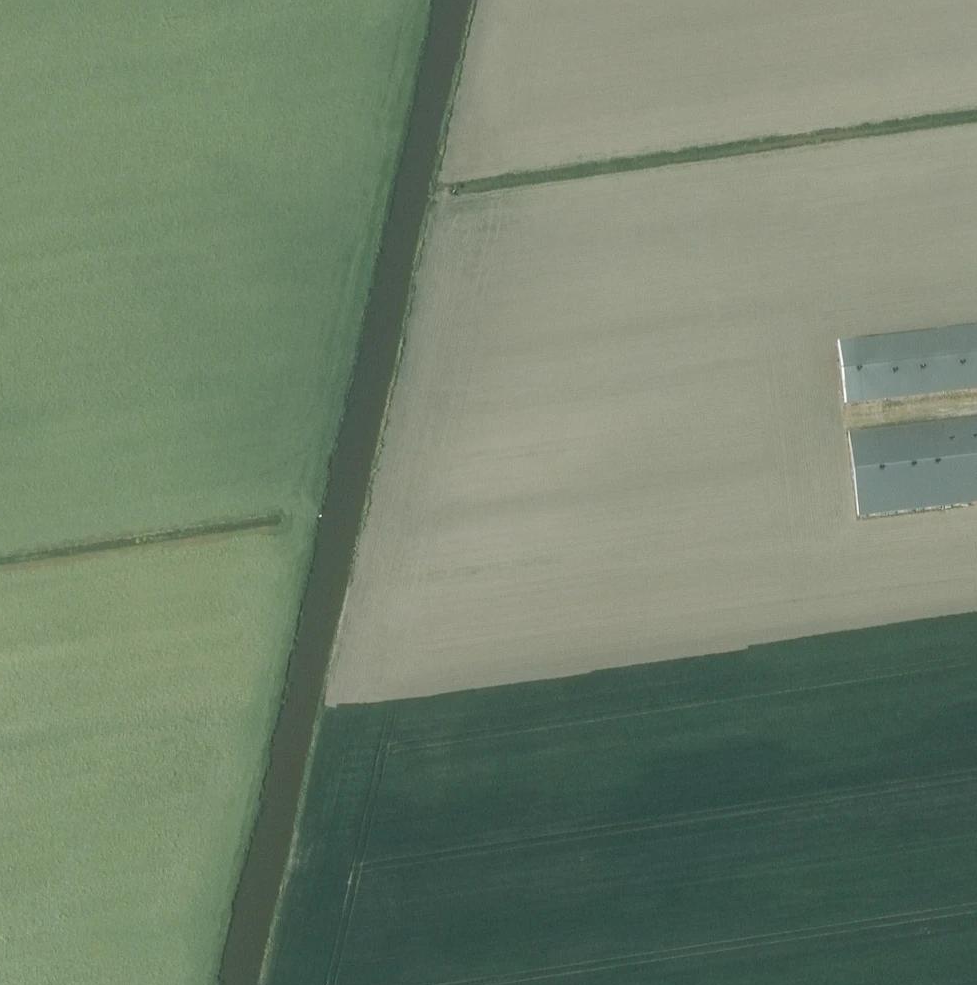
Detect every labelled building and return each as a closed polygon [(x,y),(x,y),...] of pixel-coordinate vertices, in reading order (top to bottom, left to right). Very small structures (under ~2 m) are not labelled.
[(839,344),(846,407),(976,391),(976,327),(839,344)] [(849,436),(859,520),(976,506),(976,420),(849,436)]
